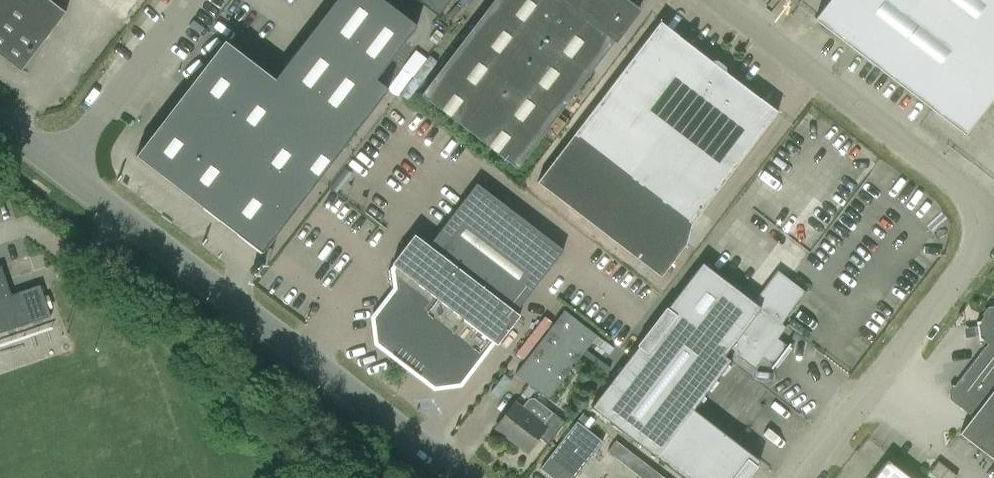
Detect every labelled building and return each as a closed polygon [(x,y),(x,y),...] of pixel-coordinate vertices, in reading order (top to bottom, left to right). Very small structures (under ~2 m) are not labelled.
[(50,0),(0,0),(0,54),(21,70),(66,12),(50,0)] [(225,39),(136,155),(262,252),(388,89),(376,79),(417,25),(385,0),(335,0),(275,78),(225,39)] [(438,16),(450,0),(417,0),(438,16)] [(629,0),(492,0),(419,93),(516,168),(614,42),(615,43),(641,10),(629,0)] [(815,19),(965,134),(993,96),(993,0),(829,0),(815,19)] [(660,21),(574,134),(538,181),(661,276),(686,243),(691,224),(777,111),(726,72),(725,66),(717,60),(712,61),(660,21)] [(492,341),(497,344),(519,314),(515,311),(563,249),(476,183),(429,245),(414,234),(392,263),(395,265),(394,266),(396,267),(399,285),(374,317),(377,342),(435,387),(460,383),(492,341)] [(693,409),(735,353),(754,368),(763,357),(767,360),(769,358),(775,357),(781,350),(780,343),(781,341),(778,338),(786,327),(782,323),(806,292),(778,270),(753,301),(702,262),(591,407),(656,457),(657,457),(656,457),(684,477),(746,477),(759,460),(693,409)] [(50,317),(49,315),(39,286),(11,296),(6,282),(1,267),(0,267),(0,332),(30,322),(31,323),(50,317)] [(977,324),(978,338),(980,338),(987,343),(948,394),(974,414),(959,433),(993,460),(993,300),(988,301),(989,309),(978,324),(977,324)] [(597,335),(564,310),(515,374),(548,399),(597,335)] [(527,451),(538,436),(548,444),(565,421),(534,398),(529,398),(521,408),(514,403),(495,427),(527,451)] [(553,477),(574,477),(609,433),(583,413),(540,468),(553,477)] [(663,476),(624,447),(603,474),(609,477),(614,477),(627,462),(648,477),(665,477),(663,476)] [(887,460),(873,477),(911,477),(887,460)] [(938,477),(955,477),(957,476),(938,461),(930,472),(938,477)]
